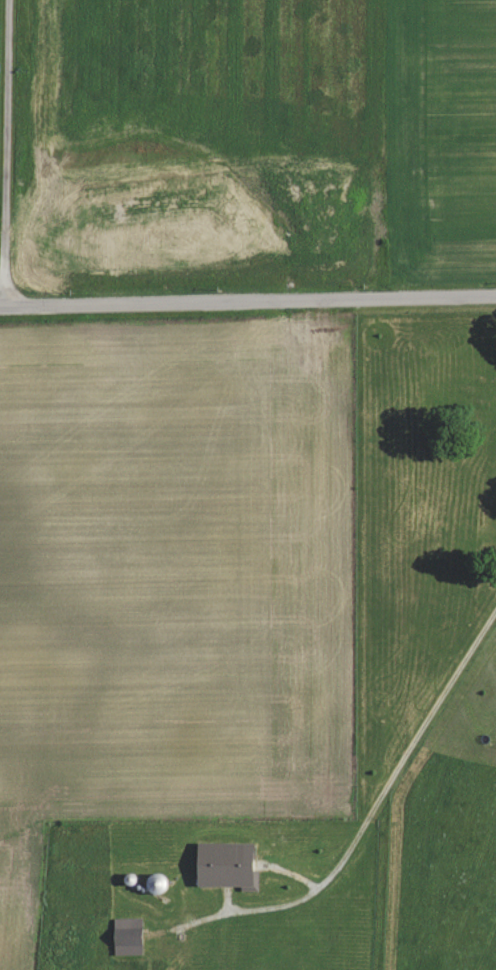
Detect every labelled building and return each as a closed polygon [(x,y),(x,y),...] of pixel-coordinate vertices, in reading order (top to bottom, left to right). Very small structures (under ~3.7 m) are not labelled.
[(258,892),(258,870),(251,870),(252,843),(195,843),(195,886),(241,887),(241,891),(258,892)] [(114,955),(142,954),(141,918),(112,919),(114,955)]
